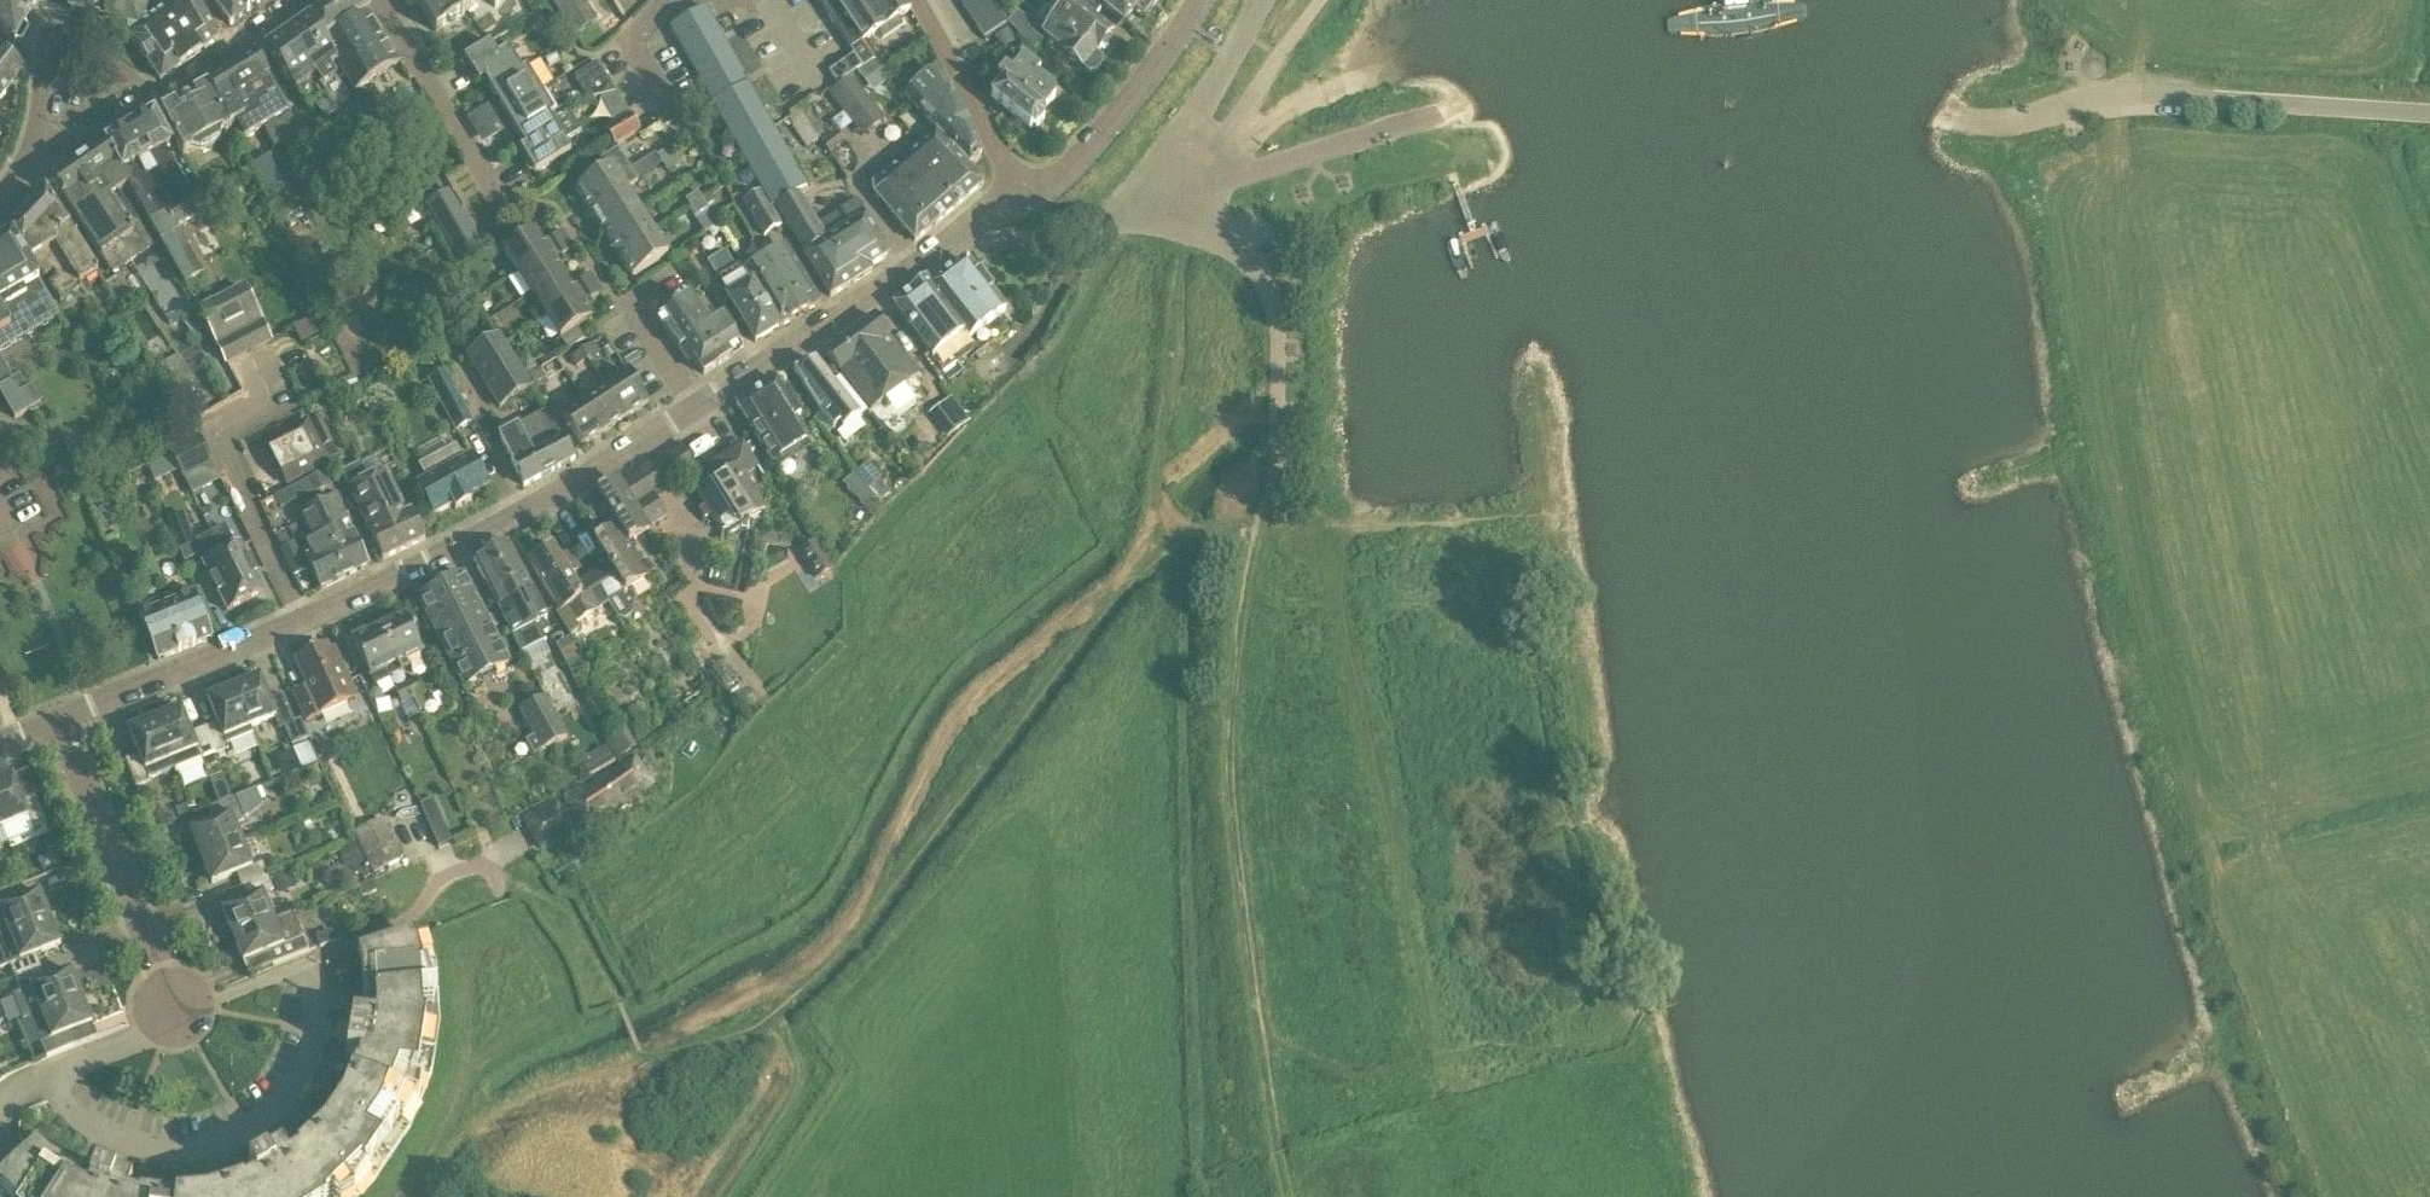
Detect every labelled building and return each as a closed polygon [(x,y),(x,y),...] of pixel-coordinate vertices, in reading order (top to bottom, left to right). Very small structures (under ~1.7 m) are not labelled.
[(35,0),(0,0),(0,31),(15,45),(15,43),(22,43),(28,32),(24,27),(37,2),(35,0)] [(69,10),(108,21),(115,0),(72,0),(69,10)] [(108,21),(128,27),(128,35),(130,37),(145,27),(145,21),(151,0),(115,0),(108,21)] [(145,21),(145,27),(130,37),(161,81),(219,39),(195,0),(171,0),(173,2),(145,21)] [(231,26),(267,0),(212,0),(231,26)] [(335,65),(338,63),(356,92),(401,64),(370,14),(371,13),(363,0),(335,0),(310,17),(311,19),(308,22),(335,65)] [(403,0),(404,2),(406,5),(409,6),(412,6),(417,4),(436,33),(486,0),(403,0)] [(495,9),(502,0),(490,0),(495,9)] [(575,36),(596,22),(582,0),(551,0),(575,36)] [(820,4),(850,51),(858,45),(874,35),(882,40),(903,26),(900,18),(910,12),(902,0),(826,0),(820,4)] [(961,5),(968,16),(992,0),(968,0),(961,5)] [(1000,11),(992,0),(968,16),(976,28),(1000,11)] [(1052,0),(1040,0),(1030,13),(1037,19),(1035,22),(1026,15),(1024,18),(1017,13),(1007,25),(1026,40),(1023,44),(1034,52),(1042,42),(1032,34),(1035,30),(1041,35),(1070,0),(1052,0)] [(1041,35),(1064,54),(1063,55),(1083,72),(1084,70),(1089,74),(1096,73),(1103,66),(1101,59),(1096,55),(1097,53),(1099,54),(1114,35),(1095,20),(1103,11),(1090,0),(1071,0),(1041,35)] [(1123,24),(1134,12),(1143,19),(1153,7),(1145,0),(1095,0),(1123,24)] [(775,208),(799,194),(808,189),(704,9),(669,29),(761,191),(772,209),(775,208)] [(1008,24),(1000,11),(976,28),(984,39),(1008,24)] [(308,22),(281,40),(292,55),(296,51),(322,89),(317,93),(333,116),(338,113),(336,109),(349,100),(336,80),(337,79),(330,68),(335,65),(308,22)] [(1209,31),(1202,27),(1199,33),(1198,34),(1211,43),(1214,44),(1218,43),(1220,41),(1222,38),(1222,37),(1221,34),(1220,31),(1218,30),(1215,29),(1214,29),(1209,31)] [(995,39),(1003,51),(1016,43),(1008,31),(995,39)] [(292,55),(281,40),(267,50),(294,88),(296,88),(309,109),(315,104),(327,120),(333,116),(317,93),(322,89),(296,51),(292,55)] [(490,91),(521,72),(508,50),(497,56),(490,43),(464,59),(475,78),(480,75),(490,91)] [(561,57),(572,50),(568,44),(557,50),(561,57)] [(871,64),(858,45),(850,51),(854,56),(863,70),(871,64)] [(3,95),(23,70),(0,50),(0,92),(3,95)] [(863,70),(854,56),(829,73),(837,85),(854,72),(856,75),(863,70)] [(1044,121),(1044,112),(1055,98),(1054,90),(1037,76),(1041,71),(1023,57),(1011,72),(1005,68),(997,78),(1003,82),(991,98),(1029,129),(1038,128),(1044,121)] [(256,58),(232,72),(277,148),(301,134),(256,58)] [(597,64),(572,79),(586,101),(615,93),(597,64)] [(526,69),(521,72),(490,91),(499,105),(489,111),(494,120),(540,92),(526,69)] [(937,130),(967,166),(981,154),(946,85),(931,70),(905,97),(937,130)] [(277,148),(232,72),(207,87),(231,129),(234,128),(242,142),(263,131),(274,150),(277,148)] [(886,121),(851,77),(828,94),(863,139),(886,121)] [(160,114),(183,157),(231,131),(207,88),(197,94),(196,95),(195,97),(195,99),(200,110),(182,120),(176,109),(174,108),(172,108),(170,108),(160,114)] [(554,115),(540,92),(494,120),(499,128),(509,122),(518,136),(554,115)] [(560,159),(554,148),(570,138),(555,114),(554,115),(518,136),(524,147),(519,150),(534,175),(560,159)] [(608,130),(616,144),(638,131),(629,116),(608,130)] [(158,187),(176,177),(164,153),(171,148),(152,117),(128,132),(156,182),(158,187)] [(820,140),(804,118),(792,126),(806,148),(820,140)] [(372,125),(354,136),(366,155),(376,150),(379,154),(387,149),(373,125),(372,125)] [(937,130),(917,147),(935,169),(924,177),(952,211),(984,185),(967,166),(937,130)] [(156,182),(128,132),(105,146),(129,187),(133,195),(156,182)] [(844,144),(837,135),(823,145),(830,154),(844,144)] [(354,136),(341,143),(353,163),(366,155),(354,136)] [(91,156),(68,172),(130,263),(152,249),(118,194),(129,187),(105,146),(103,148),(91,156)] [(917,147),(883,177),(929,230),(952,211),(924,177),(935,169),(917,147)] [(662,165),(675,157),(669,149),(657,156),(662,165)] [(625,189),(625,190),(634,184),(613,153),(578,176),(583,184),(575,190),(589,212),(625,189)] [(680,165),(675,157),(662,165),(667,173),(680,165)] [(269,158),(250,167),(267,201),(286,192),(269,158)] [(130,263),(68,172),(51,184),(112,275),(130,263)] [(156,182),(133,195),(148,222),(189,200),(176,177),(158,187),(156,182)] [(929,230),(883,177),(874,185),(873,194),(915,242),(929,230)] [(639,211),(625,190),(625,189),(589,212),(603,234),(639,211)] [(418,208),(407,190),(388,201),(400,219),(418,208)] [(782,226),(772,209),(761,191),(744,202),(764,237),(782,226)] [(690,208),(703,200),(698,192),(685,200),(690,208)] [(799,194),(775,208),(787,228),(811,214),(799,194)] [(12,238),(31,265),(34,262),(45,278),(54,273),(58,281),(51,286),(61,304),(82,291),(79,285),(97,274),(45,195),(13,229),(12,238)] [(198,195),(189,200),(148,222),(185,288),(203,278),(178,231),(208,214),(198,195)] [(703,200),(690,208),(696,217),(708,209),(703,200)] [(848,227),(827,239),(854,284),(872,273),(870,269),(883,260),(886,250),(857,203),(840,213),(848,227)] [(456,205),(435,218),(459,260),(480,247),(456,205)] [(639,211),(603,234),(618,256),(653,233),(639,211)] [(827,239),(811,214),(787,228),(830,298),(854,284),(827,239)] [(534,230),(523,237),(518,229),(491,246),(497,255),(503,251),(517,273),(548,253),(557,248),(568,240),(562,231),(543,244),(534,230)] [(668,255),(653,233),(618,256),(632,278),(668,255)] [(12,238),(0,245),(0,353),(29,337),(27,332),(31,329),(27,323),(55,308),(41,284),(42,284),(31,265),(12,238)] [(568,240),(557,248),(562,256),(574,249),(568,240)] [(764,260),(799,318),(822,304),(790,252),(780,250),(764,260)] [(548,253),(517,273),(532,295),(563,275),(548,253)] [(778,331),(738,266),(735,268),(725,253),(708,263),(728,296),(726,297),(755,344),(778,331)] [(740,265),(738,266),(778,331),(799,318),(764,260),(744,272),(740,265)] [(1005,311),(971,264),(962,263),(930,287),(926,281),(909,293),(910,295),(893,307),(931,358),(964,334),(967,339),(1005,311)] [(153,295),(165,288),(151,264),(139,270),(153,295)] [(577,297),(563,275),(532,295),(546,317),(577,297)] [(585,291),(596,284),(590,275),(579,283),(585,291)] [(596,284),(585,291),(590,300),(602,293),(596,284)] [(245,288),(200,311),(227,365),(272,342),(245,288)] [(577,297),(546,317),(560,339),(591,319),(577,297)] [(678,350),(708,330),(689,300),(658,319),(678,350)] [(120,318),(109,325),(120,344),(131,337),(120,318)] [(889,338),(874,318),(825,354),(869,412),(916,377),(888,339),(889,338)] [(723,321),(708,330),(678,350),(688,364),(694,361),(704,376),(731,358),(728,352),(738,345),(723,321)] [(388,349),(398,344),(387,322),(378,327),(388,349)] [(501,339),(468,359),(498,409),(531,388),(501,339)] [(582,351),(588,361),(600,353),(594,344),(582,351)] [(614,354),(609,346),(604,349),(609,357),(614,354)] [(588,361),(582,351),(570,359),(576,368),(588,361)] [(157,368),(172,394),(187,385),(187,386),(193,382),(177,356),(157,368)] [(15,419),(40,404),(30,387),(27,389),(19,377),(13,380),(0,358),(0,394),(15,419)] [(843,430),(854,423),(867,413),(840,378),(833,384),(815,361),(811,364),(809,361),(793,372),(833,432),(841,427),(843,430)] [(312,363),(299,370),(306,385),(319,379),(312,363)] [(528,377),(533,386),(545,379),(539,370),(528,377)] [(445,371),(429,380),(456,431),(472,422),(445,371)] [(628,373),(606,388),(626,419),(648,405),(628,373)] [(799,419),(777,382),(736,406),(770,463),(808,441),(796,421),(799,419)] [(203,412),(187,386),(187,385),(172,394),(188,421),(203,412)] [(626,419),(606,388),(584,402),(604,433),(626,419)] [(360,392),(347,398),(354,411),(366,405),(360,392)] [(969,422),(951,398),(929,414),(948,439),(969,422)] [(604,433),(584,402),(561,416),(581,448),(604,433)] [(524,489),(575,461),(546,413),(498,438),(524,489)] [(326,450),(333,446),(320,419),(313,422),(326,450)] [(304,422),(264,444),(286,486),(326,464),(304,422)] [(184,478),(212,464),(198,437),(170,452),(184,478)] [(740,447),(708,468),(712,472),(706,476),(706,478),(711,485),(696,494),(725,539),(740,529),(747,531),(748,524),(763,514),(741,480),(755,471),(740,447)] [(694,471),(680,449),(652,467),(666,488),(694,471)] [(350,450),(334,457),(339,470),(355,464),(350,450)] [(418,485),(434,515),(453,505),(455,510),(471,502),(469,497),(488,487),(471,456),(460,462),(454,451),(423,467),(429,479),(418,485)] [(406,517),(386,474),(379,462),(363,470),(368,482),(401,553),(426,541),(413,514),(406,517)] [(368,482),(363,470),(360,464),(341,473),(349,491),(350,490),(384,560),(401,553),(368,482)] [(855,472),(865,484),(868,488),(879,479),(866,464),(855,472)] [(855,472),(843,482),(853,493),(865,484),(855,472)] [(331,491),(324,475),(306,483),(314,499),(331,491)] [(621,487),(648,530),(662,522),(634,478),(621,487)] [(632,545),(650,534),(618,482),(594,497),(596,500),(594,504),(596,508),(585,515),(600,540),(601,541),(615,532),(630,556),(634,553),(635,550),(632,545)] [(326,540),(349,529),(336,501),(301,517),(311,538),(314,545),(326,540)] [(246,603),(211,535),(194,544),(183,517),(168,523),(184,562),(203,553),(208,563),(203,565),(227,612),(246,603)] [(225,528),(211,535),(246,603),(265,593),(240,546),(235,548),(225,528)] [(349,529),(326,540),(344,579),(368,568),(354,537),(353,537),(349,529)] [(603,571),(591,578),(608,604),(617,618),(625,620),(631,617),(635,598),(631,590),(645,581),(630,556),(615,532),(601,541),(600,540),(595,543),(601,552),(596,555),(597,556),(596,561),(603,571)] [(314,545),(311,538),(306,540),(314,557),(307,560),(321,590),(344,579),(326,540),(314,545)] [(835,569),(817,541),(799,552),(816,580),(835,569)] [(518,603),(535,595),(508,544),(491,552),(518,603)] [(281,551),(293,577),(306,571),(294,545),(281,551)] [(577,576),(567,560),(564,561),(555,548),(546,546),(543,555),(528,564),(559,614),(557,615),(571,636),(579,632),(581,620),(588,616),(595,619),(595,612),(608,604),(591,578),(579,586),(574,579),(577,576)] [(518,603),(491,552),(473,562),(500,612),(518,603)] [(442,589),(488,677),(511,665),(465,577),(442,589)] [(488,677),(442,589),(418,602),(463,691),(488,677)] [(167,605),(185,651),(212,640),(193,594),(191,595),(189,590),(167,599),(169,605),(167,605)] [(535,595),(518,603),(500,612),(522,654),(547,641),(543,635),(549,632),(543,621),(548,619),(535,595)] [(185,651),(167,605),(161,608),(158,603),(146,607),(149,613),(139,617),(158,661),(185,651)] [(405,616),(379,629),(400,671),(410,666),(407,660),(422,652),(405,616)] [(400,671),(379,629),(353,642),(370,677),(374,686),(380,687),(392,681),(393,674),(400,671)] [(307,689),(294,695),(307,726),(359,701),(336,649),(329,652),(327,646),(294,661),(307,689)] [(571,655),(562,660),(567,670),(577,665),(571,655)] [(300,721),(294,724),(283,697),(269,702),(260,678),(233,689),(250,729),(275,718),(280,729),(284,728),(292,747),(308,740),(300,721)] [(405,685),(412,700),(424,695),(417,680),(405,685)] [(412,700),(405,685),(393,691),(408,721),(418,716),(410,701),(412,700)] [(250,729),(233,689),(207,699),(217,723),(204,729),(215,756),(228,750),(226,744),(252,734),(250,729)] [(426,707),(421,696),(412,700),(419,714),(425,711),(426,707)] [(535,759),(548,753),(568,741),(544,697),(520,710),(535,739),(527,743),(535,759)] [(175,771),(201,761),(206,772),(219,767),(215,756),(204,729),(191,734),(181,710),(155,720),(175,771)] [(175,771),(155,720),(128,731),(138,755),(125,761),(136,787),(149,782),(149,781),(175,771)] [(626,742),(617,747),(621,756),(631,751),(626,742)] [(607,746),(594,753),(602,768),(615,761),(607,746)] [(580,792),(564,797),(585,829),(650,787),(634,762),(582,795),(580,792)] [(320,776),(316,766),(307,770),(311,779),(320,776)] [(2,829),(28,818),(32,829),(46,823),(35,797),(22,802),(12,778),(0,783),(0,823),(2,829)] [(201,859),(241,842),(235,827),(264,806),(258,790),(209,809),(215,822),(190,832),(201,859)] [(429,826),(441,820),(431,798),(419,804),(429,826)] [(541,854),(576,834),(555,799),(522,819),(523,821),(522,822),(541,854)] [(191,815),(188,806),(175,810),(179,820),(191,815)] [(330,813),(333,820),(342,816),(339,809),(330,813)] [(375,822),(354,833),(374,875),(395,865),(375,822)] [(37,847),(48,867),(64,857),(53,838),(37,847)] [(241,842),(201,859),(212,885),(236,875),(241,888),(268,877),(262,864),(252,868),(241,842)] [(363,861),(355,843),(337,851),(345,869),(363,861)] [(298,889),(291,872),(274,879),(281,896),(298,889)] [(268,877),(241,888),(246,901),(222,911),(233,937),(273,921),(263,895),(273,891),(268,877)] [(372,881),(359,887),(363,897),(377,891),(372,881)] [(50,920),(39,893),(15,903),(9,890),(0,893),(0,940),(50,920)] [(292,913),(273,921),(233,937),(243,963),(268,954),(273,967),(308,953),(292,913)] [(50,920),(0,940),(0,970),(9,966),(14,979),(41,969),(36,955),(60,946),(50,920)] [(357,953),(362,969),(365,1006),(367,1006),(365,1018),(352,1015),(351,1027),(338,1026),(339,1041),(348,1042),(346,1055),(359,1057),(358,1068),(355,1067),(342,1102),(332,1115),(323,1129),(296,1154),(298,1156),(288,1162),(281,1151),(271,1157),(265,1146),(253,1157),(258,1165),(247,1171),(254,1182),(244,1188),(243,1186),(209,1196),(358,1196),(374,1182),(392,1155),(410,1129),(431,1074),(439,1022),(436,964),(426,933),(401,940),(399,934),(378,940),(380,946),(357,953)] [(41,969),(14,979),(20,993),(13,996),(23,1022),(41,1015),(81,998),(71,972),(47,982),(41,969)] [(15,1003),(8,984),(0,987),(0,1008),(15,1003)] [(81,998),(41,1015),(48,1029),(37,1034),(46,1059),(73,1048),(68,1034),(92,1025),(81,998)] [(127,1195),(132,1182),(120,1178),(125,1167),(109,1165),(106,1173),(95,1169),(90,1182),(79,1178),(80,1175),(49,1156),(37,1144),(10,1171),(0,1181),(0,1196),(133,1196),(127,1195)]
